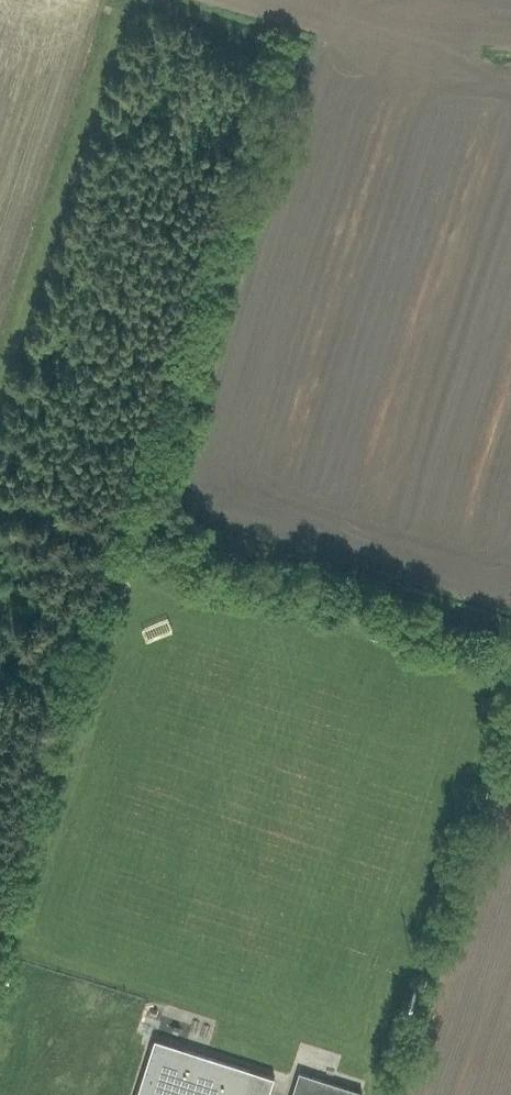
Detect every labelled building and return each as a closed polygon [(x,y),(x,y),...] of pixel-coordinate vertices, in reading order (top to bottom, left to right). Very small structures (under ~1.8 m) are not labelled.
[(275,1078),(156,1040),(139,1094),(270,1094),(275,1078)] [(363,1092),(300,1072),(293,1094),(362,1094),(363,1092)]
